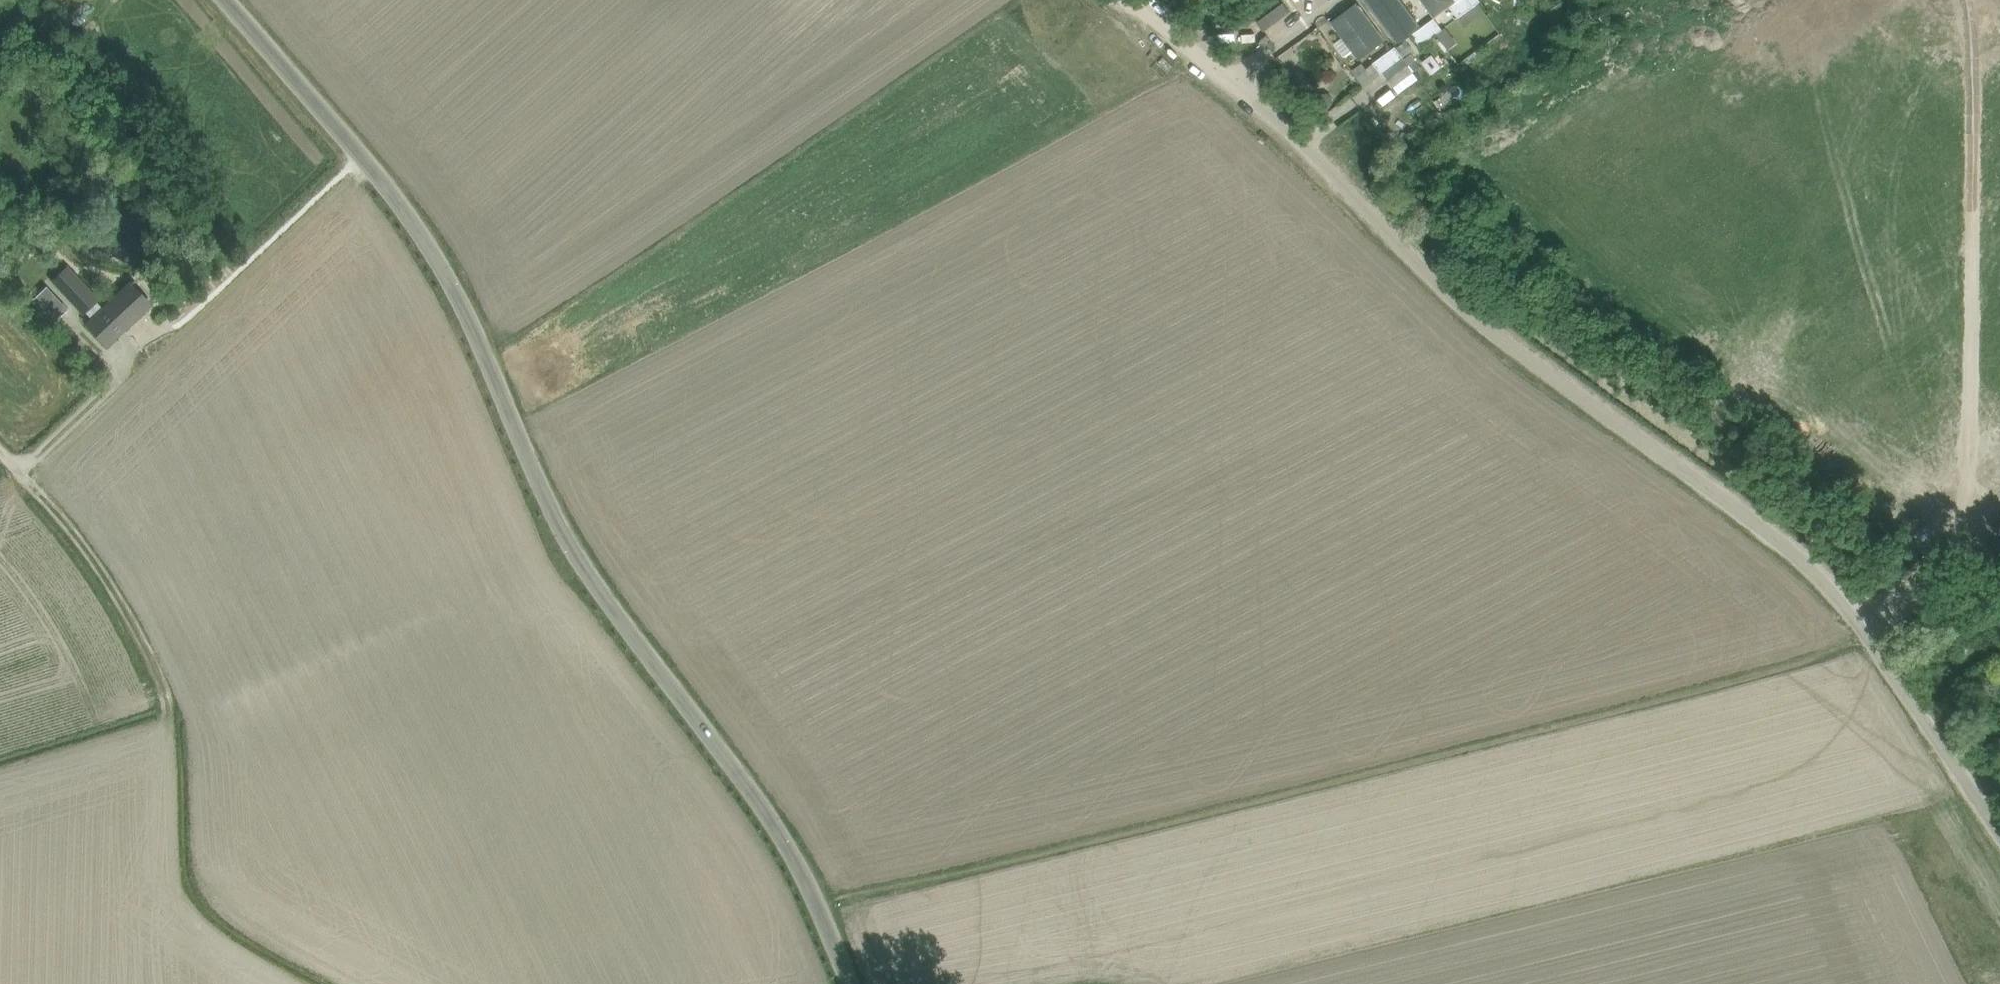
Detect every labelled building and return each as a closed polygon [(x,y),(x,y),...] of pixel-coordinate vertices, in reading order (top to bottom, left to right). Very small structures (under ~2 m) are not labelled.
[(1397,44),(1421,26),(1401,0),(1365,0),(1397,44)] [(1435,18),(1457,1),(1456,0),(1421,0),(1435,18)] [(1451,8),(1458,18),(1481,2),(1480,0),(1461,0),(1451,8)] [(1202,3),(1195,9),(1203,17),(1209,11),(1202,3)] [(1358,3),(1331,23),(1359,60),(1386,40),(1358,3)] [(1435,19),(1413,35),(1420,46),(1442,31),(1443,30),(1435,19)] [(1367,69),(1357,76),(1365,87),(1382,74),(1385,73),(1395,87),(1414,73),(1414,72),(1404,59),(1403,57),(1404,56),(1396,47),(1395,48),(1374,63),(1374,64),(1367,69)] [(59,283),(57,284),(83,312),(84,311),(86,310),(94,319),(93,320),(88,325),(107,345),(144,310),(142,308),(126,291),(125,289),(104,309),(103,310),(94,302),(96,300),(97,300),(70,272),(69,273),(59,283)] [(68,309),(47,286),(32,300),(53,323),(68,309)]
